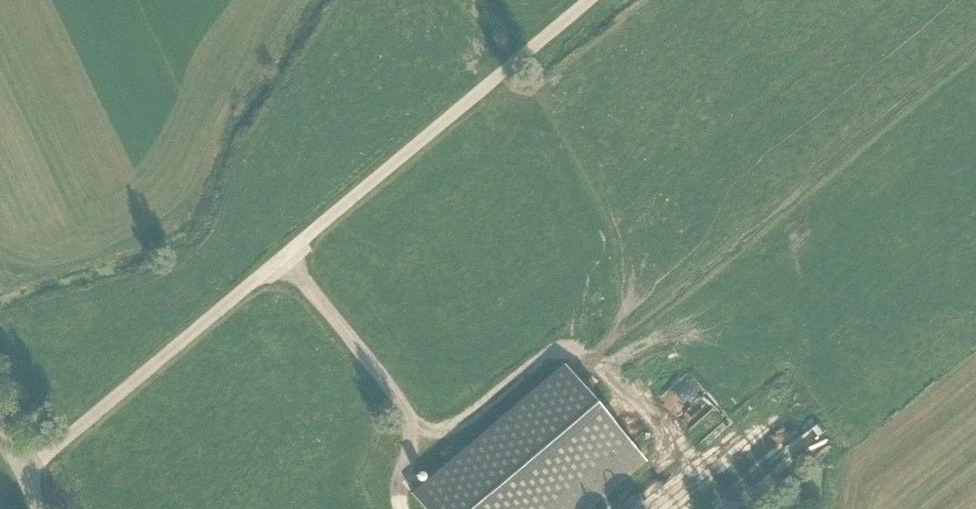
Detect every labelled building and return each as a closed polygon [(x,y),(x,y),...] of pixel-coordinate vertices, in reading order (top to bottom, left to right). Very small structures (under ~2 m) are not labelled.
[(644,458),(564,364),(410,495),(422,508),(583,508),(644,458)] [(700,443),(730,420),(694,374),(674,390),(686,405),(676,413),(700,443)]
